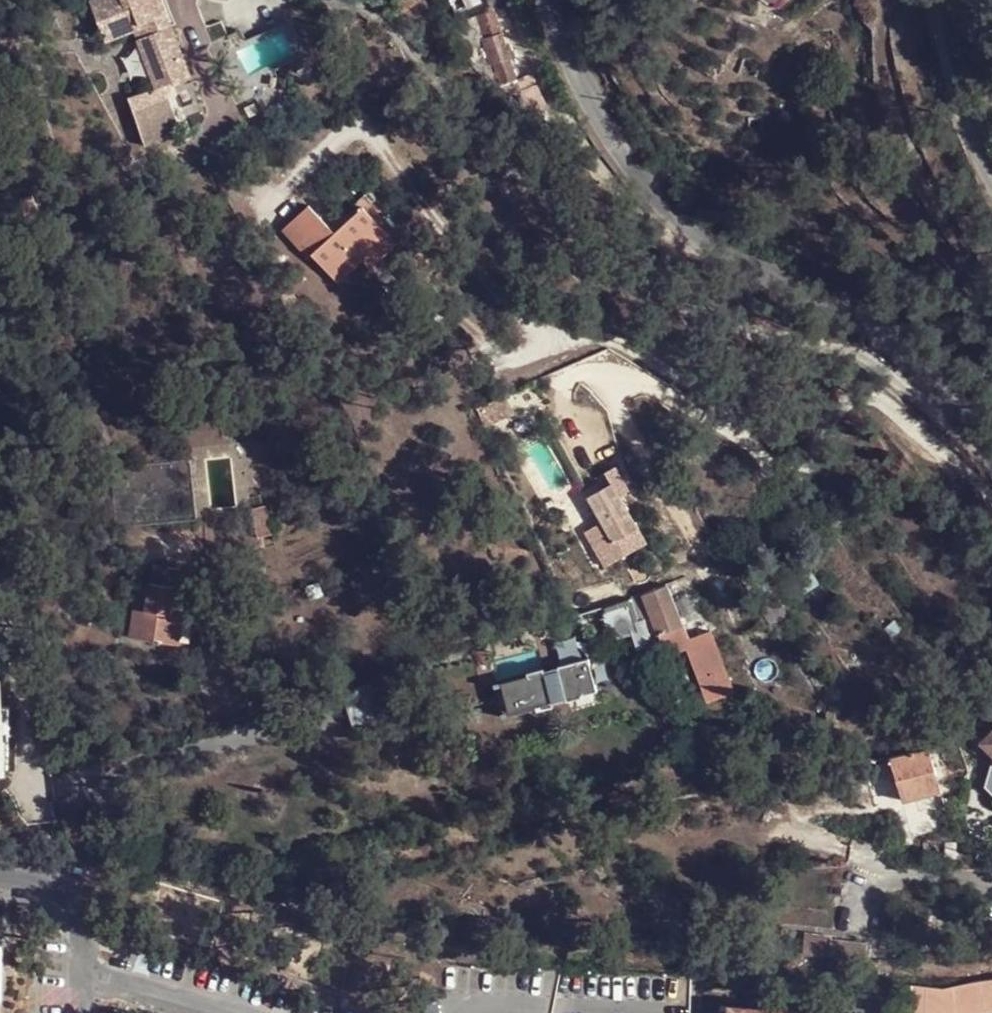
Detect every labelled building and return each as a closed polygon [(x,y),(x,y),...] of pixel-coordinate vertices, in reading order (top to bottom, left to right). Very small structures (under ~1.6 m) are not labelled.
[(158,0),(89,0),(108,46),(136,35),(156,86),(160,83),(187,73),(158,0)] [(496,3),(483,10),(491,29),(488,30),(517,85),(541,72),(537,63),(529,68),(496,3)] [(245,40),(240,30),(217,39),(234,82),(304,54),(291,22),(245,40)] [(156,86),(146,89),(163,131),(176,125),(160,83),(156,86)] [(146,89),(125,97),(143,145),(165,136),(146,89)] [(367,271),(396,243),(359,203),(330,229),(307,202),(277,230),(306,259),(311,255),(337,283),(359,264),(367,271)] [(204,458),(207,511),(249,508),(245,455),(204,458)] [(637,528),(616,480),(590,491),(612,539),(637,528)] [(260,497),(271,495),(269,486),(260,487),(260,497)] [(278,528),(279,497),(271,495),(260,497),(260,530),(278,528)] [(152,567),(184,573),(188,555),(157,549),(152,567)] [(177,605),(184,573),(152,567),(149,580),(141,579),(129,626),(177,637),(186,608),(177,605)] [(663,573),(636,585),(630,588),(641,613),(653,606),(663,625),(660,627),(669,647),(687,638),(711,691),(737,679),(709,618),(688,628),(682,615),(663,573)] [(630,588),(606,600),(622,635),(647,623),(641,613),(630,588)] [(647,623),(652,631),(660,627),(663,625),(653,606),(641,613),(647,623)] [(178,647),(192,650),(198,621),(184,618),(178,647)] [(627,647),(654,635),(652,631),(647,623),(622,635),(627,647)] [(0,642),(0,769),(14,770),(14,707),(12,673),(10,673),(10,642),(0,642)] [(608,682),(595,650),(566,663),(567,665),(552,671),(551,667),(511,684),(526,719),(566,703),(565,699),(578,694),(579,696),(594,689),(593,688),(608,682)] [(511,684),(505,686),(520,722),(526,719),(511,684)] [(940,788),(929,747),(890,757),(903,799),(940,788)] [(802,955),(866,956),(867,940),(832,937),(831,931),(803,930),(802,955)] [(36,1008),(39,934),(0,933),(0,1007),(36,1008)] [(910,1012),(985,1012),(991,1011),(991,980),(943,989),(911,985),(910,1012)]
